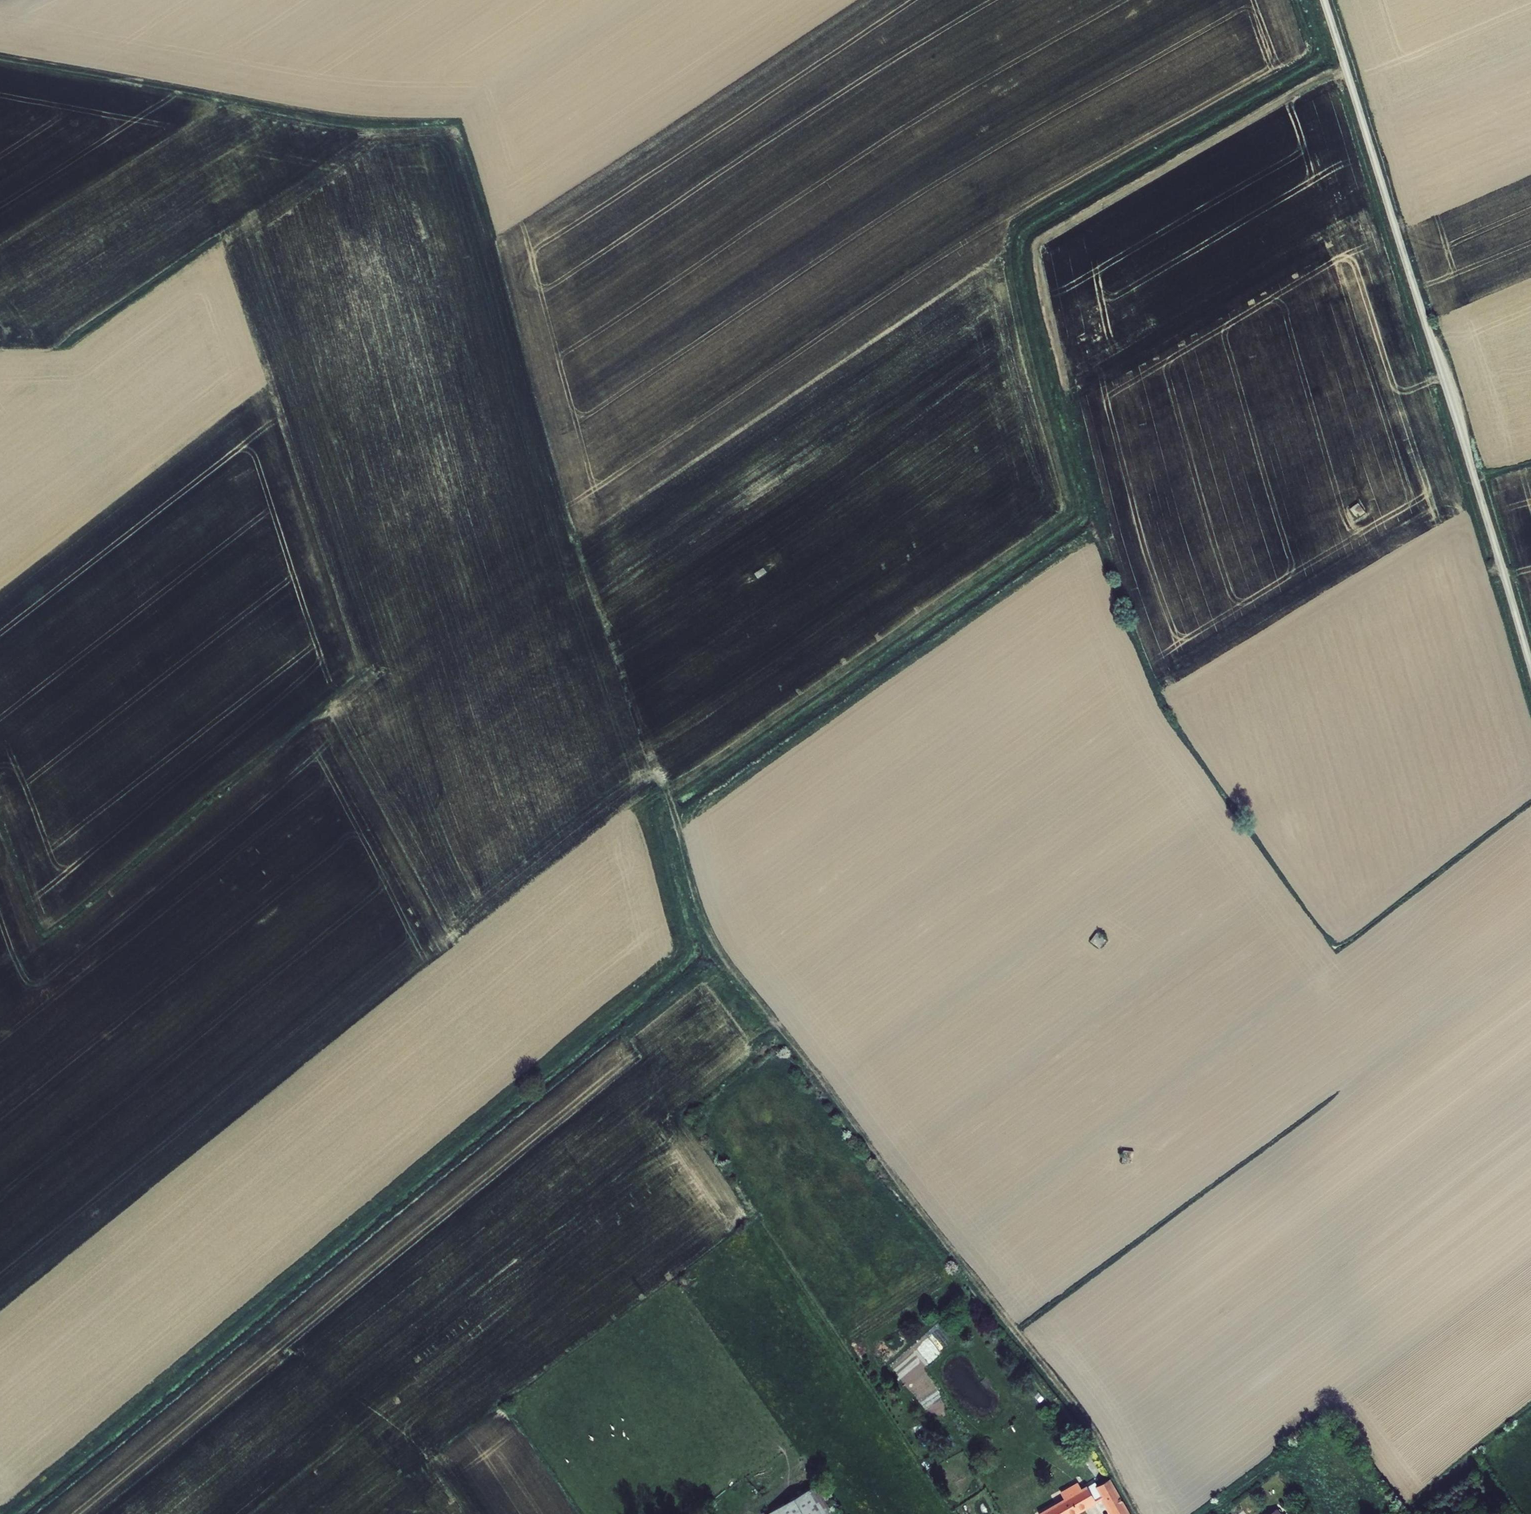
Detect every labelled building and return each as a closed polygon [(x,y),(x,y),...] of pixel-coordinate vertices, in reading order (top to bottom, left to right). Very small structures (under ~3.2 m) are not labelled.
[(939,1444),(945,1454),(959,1446),(953,1436),(939,1444)] [(1122,1501),(1120,1499),(1121,1498),(1110,1479),(1097,1486),(1096,1487),(1100,1496),(1095,1500),(1087,1487),(1086,1486),(1081,1489),(1077,1482),(1060,1492),(1064,1499),(1038,1513),(1077,1513),(1101,1500),(1109,1513),(1130,1513),(1122,1501)] [(1096,1487),(1097,1486),(1095,1482),(1087,1487),(1095,1500),(1100,1496),(1096,1487)] [(817,1485),(768,1513),(835,1513),(817,1485)]
